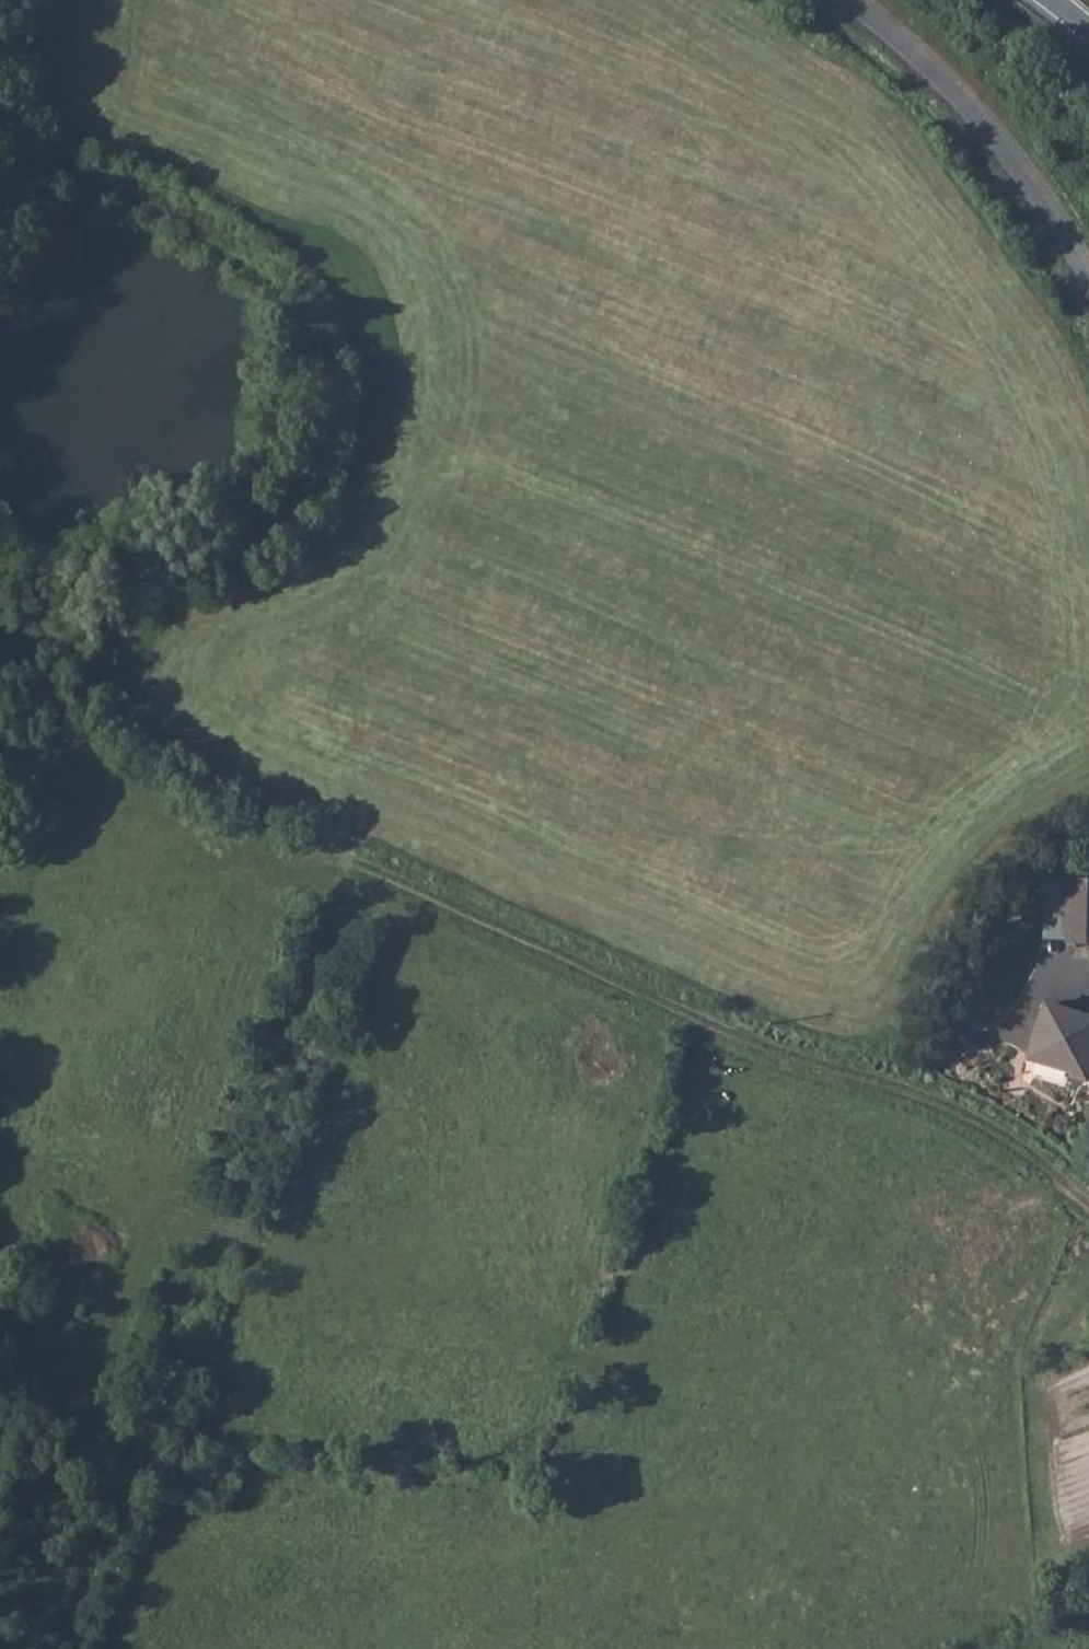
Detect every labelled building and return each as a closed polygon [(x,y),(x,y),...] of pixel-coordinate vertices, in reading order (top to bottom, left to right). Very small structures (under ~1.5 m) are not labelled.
[(1067,951),(1068,886),(1048,885),(1046,950),(1067,951)] [(1068,886),(1067,951),(1088,952),(1088,886),(1068,886)] [(1088,1060),(1088,1025),(1046,1014),(1031,1069),(1074,1080),(1082,1058),(1088,1060)] [(1088,1067),(1088,1060),(1082,1058),(1074,1080),(1084,1083),(1088,1067)]
